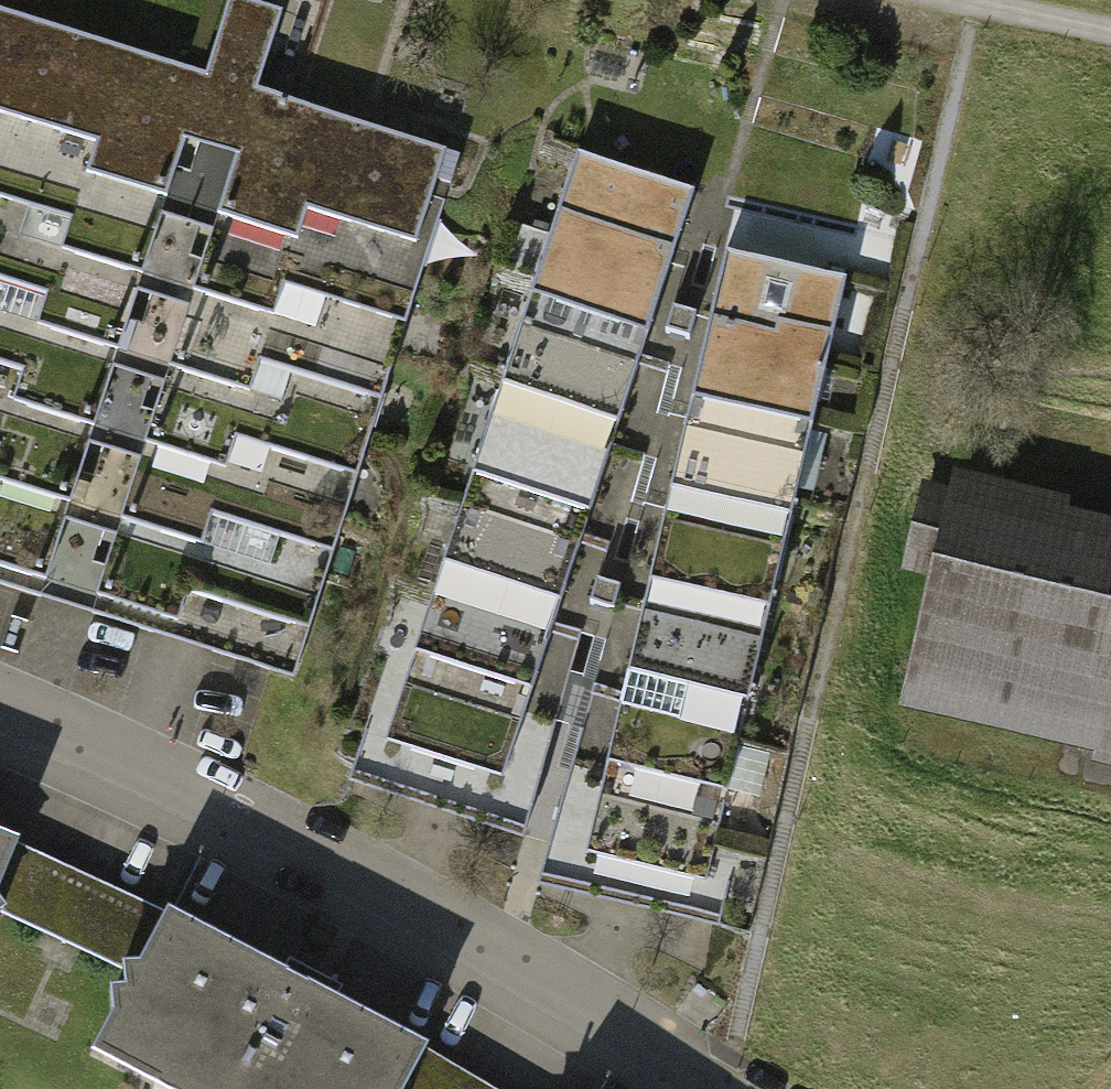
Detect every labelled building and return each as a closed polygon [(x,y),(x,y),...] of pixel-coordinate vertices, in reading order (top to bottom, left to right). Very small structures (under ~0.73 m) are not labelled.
[(0,7),(0,110),(49,127),(38,157),(138,193),(182,72),(0,7)] [(452,156),(254,85),(210,208),(306,242),(316,213),(418,250),(452,156)] [(0,110),(0,205),(18,212),(8,242),(108,278),(138,193),(38,157),(49,127),(0,110)] [(560,149),(515,299),(646,340),(691,191),(560,149)] [(0,205),(0,335),(77,362),(108,278),(8,242),(18,212),(0,205)] [(306,242),(210,208),(180,292),(276,327),(286,298),(388,334),(418,250),(316,213),(306,242)] [(723,246),(686,406),(807,434),(843,274),(723,246)] [(276,327),(180,292),(150,377),(245,411),(256,383),(358,419),(388,334),(286,298),(276,327)] [(515,299),(486,391),(617,432),(646,340),(515,299)] [(47,447),(77,362),(0,335),(0,430),(47,447)] [(245,411),(150,377),(119,462),(215,496),(225,468),(327,504),(358,419),(256,383),(245,411)] [(486,391),(457,483),(587,525),(617,432),(486,391)] [(686,406),(665,497),(786,524),(807,434),(686,406)] [(16,531),(47,447),(0,430),(0,526),(16,531)] [(215,496),(119,462),(89,547),(185,581),(195,552),(297,588),(327,504),(225,468),(215,496)] [(923,716),(1110,757),(1110,529),(1090,524),(1094,507),(975,481),(923,716)] [(457,483),(427,575),(558,617),(587,525),(457,483)] [(665,497),(644,587),(765,615),(786,524),(665,497)] [(16,531),(0,526),(0,577),(16,531)] [(185,581),(89,547),(59,631),(157,666),(168,636),(267,671),(297,588),(195,552),(185,581)] [(427,575),(398,668),(529,709),(558,617),(427,575)] [(644,587),(624,678),(744,705),(765,615),(644,587)] [(398,668),(369,760),(500,801),(529,709),(398,668)] [(624,678),(603,768),(724,796),(744,705),(624,678)] [(603,768),(582,859),(703,887),(724,796),(603,768)] [(142,1001),(186,925),(30,855),(0,843),(0,933),(142,1001)] [(439,1058),(186,925),(142,1001),(106,1070),(143,1088),(493,1088),(439,1058)]
